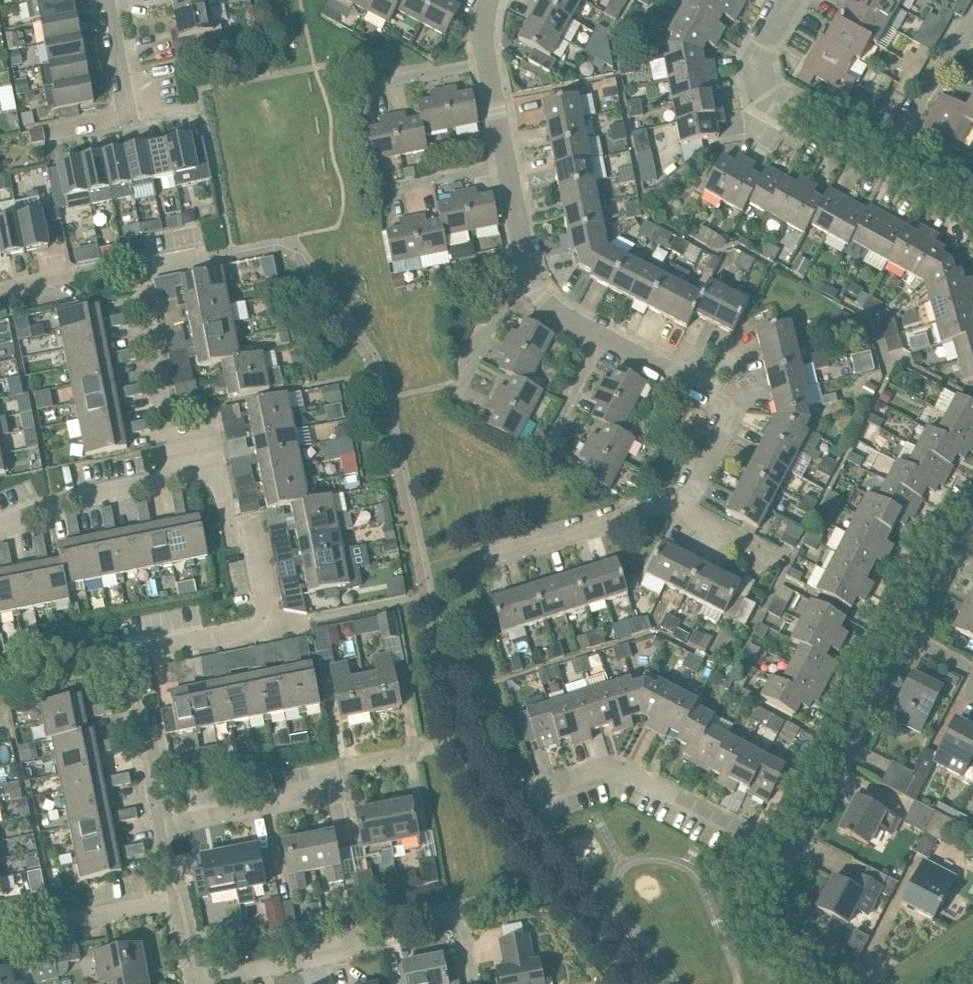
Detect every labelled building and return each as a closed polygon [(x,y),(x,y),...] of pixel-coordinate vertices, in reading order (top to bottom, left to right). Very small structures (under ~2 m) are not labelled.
[(73,0),(45,0),(28,3),(30,20),(35,19),(36,23),(40,23),(41,23),(76,16),(73,0)] [(176,15),(209,9),(208,0),(173,0),(176,15)] [(365,11),(371,0),(346,0),(365,11)] [(390,25),(398,11),(404,0),(371,0),(365,11),(390,25)] [(398,11),(421,24),(435,0),(404,0),(398,11)] [(445,37),(461,9),(448,1),(448,0),(435,0),(421,24),(445,37)] [(540,5),(570,22),(581,2),(577,0),(543,0),(540,5)] [(678,15),(719,37),(724,28),(716,24),(722,14),(696,0),(687,0),(678,15)] [(699,2),(722,14),(734,21),(745,1),(742,0),(700,0),(699,2)] [(896,6),(886,0),(846,0),(845,2),(885,25),(896,6)] [(972,0),(955,0),(956,1),(951,10),(963,17),(972,0)] [(840,24),(871,41),(875,43),(885,25),(845,2),(840,12),(845,15),(840,24)] [(540,5),(529,24),(560,41),(570,22),(540,5)] [(962,18),(963,17),(951,10),(943,6),(937,16),(929,12),(924,22),(943,33),(954,13),(962,18)] [(327,8),(323,16),(336,23),(341,15),(332,10),(327,8)] [(212,24),(209,9),(176,15),(181,41),(196,38),(198,48),(225,43),(221,23),(212,24)] [(629,13),(625,22),(634,26),(638,18),(629,13)] [(678,15),(668,34),(675,38),(677,34),(703,47),(706,43),(713,47),(719,37),(678,15)] [(41,23),(45,45),(80,38),(76,16),(41,23)] [(871,41),(840,24),(835,21),(823,42),(859,62),(871,41)] [(933,51),(943,33),(924,22),(919,31),(926,35),(925,37),(917,33),(912,40),(933,51)] [(529,24),(519,43),(549,60),(560,41),(529,24)] [(606,39),(610,32),(597,25),(593,32),(606,39)] [(590,39),(583,51),(596,58),(605,63),(613,68),(611,57),(606,39),(593,32),(590,39)] [(702,57),(701,51),(703,47),(677,34),(675,38),(669,48),(671,58),(672,63),(702,57)] [(20,50),(18,35),(6,36),(9,52),(10,52),(20,50)] [(45,45),(49,66),(84,59),(80,38),(45,45)] [(847,94),(854,81),(857,83),(866,66),(859,62),(823,42),(820,40),(803,70),(816,77),(847,94)] [(922,70),(933,51),(912,40),(921,45),(915,55),(907,51),(903,59),(922,70)] [(23,64),(20,50),(10,52),(13,66),(23,64)] [(582,53),(579,58),(592,65),(596,58),(583,51),(582,53)] [(634,65),(632,57),(618,59),(619,68),(634,65)] [(715,71),(713,62),(703,63),(702,57),(672,63),(671,58),(664,59),(668,81),(715,71)] [(49,66),(40,68),(44,89),(53,88),(88,81),(84,59),(49,66)] [(911,90),(922,70),(903,59),(897,69),(904,73),(899,84),(911,90)] [(634,65),(619,68),(621,76),(636,73),(634,65)] [(803,70),(803,69),(797,79),(810,86),(816,77),(803,70)] [(668,81),(673,102),(710,95),(708,83),(717,82),(715,71),(668,81)] [(12,87),(9,74),(3,76),(0,79),(0,89),(12,87)] [(18,94),(19,94),(31,92),(28,77),(15,80),(18,94)] [(92,103),(88,81),(53,88),(57,110),(92,103)] [(896,116),(911,90),(899,84),(884,110),(896,116)] [(450,132),(479,127),(473,94),(459,97),(457,88),(443,91),(450,132)] [(602,91),(604,99),(619,96),(617,88),(602,91)] [(443,91),(430,94),(431,103),(416,106),(419,121),(422,138),(450,132),(443,91)] [(972,99),(966,108),(941,94),(935,103),(970,123),(972,125),(972,100),(972,99)] [(673,102),(677,123),(723,114),(721,104),(713,106),(710,95),(673,102)] [(5,113),(17,111),(15,96),(3,99),(5,113)] [(547,128),(582,120),(578,99),(543,106),(547,128)] [(628,111),(643,108),(641,99),(626,102),(628,111)] [(970,123),(935,103),(918,133),(949,151),(955,142),(959,144),(970,123)] [(628,111),(629,118),(644,115),(643,108),(628,111)] [(22,114),(21,114),(24,126),(25,126),(34,124),(32,112),(22,114)] [(677,123),(681,145),(718,137),(716,126),(725,125),(723,114),(677,123)] [(398,159),(425,153),(422,138),(419,121),(403,125),(401,115),(390,117),(398,159)] [(390,117),(378,120),(380,129),(366,132),(371,164),(398,159),(390,117)] [(551,149),(587,142),(582,120),(547,128),(551,149)] [(611,137),(626,134),(624,123),(609,126),(611,137)] [(43,129),(29,131),(32,144),(45,141),(43,129)] [(646,129),(632,132),(636,153),(651,151),(646,129)] [(611,137),(612,143),(627,139),(626,134),(611,137)] [(189,137),(167,142),(174,178),(176,188),(212,181),(206,151),(193,154),(189,137)] [(152,182),(174,178),(167,142),(145,146),(152,182)] [(556,170),(591,163),(587,142),(551,149),(556,170)] [(145,146),(124,151),(131,187),(132,190),(153,186),(152,182),(145,146)] [(437,146),(427,148),(430,160),(439,158),(437,146)] [(124,151),(102,155),(110,191),(112,202),(133,197),(132,190),(131,187),(124,151)] [(102,155),(80,160),(88,195),(90,206),(112,202),(110,191),(102,155)] [(745,160),(736,155),(732,163),(723,157),(704,192),(722,201),(745,160)] [(59,168),(48,170),(50,181),(51,181),(57,210),(68,207),(69,211),(91,207),(90,206),(88,195),(80,160),(58,164),(59,168)] [(761,178),(750,172),(754,165),(745,160),(722,201),(742,212),(747,202),(761,178)] [(560,191),(595,184),(591,163),(556,170),(560,191)] [(654,165),(640,168),(643,182),(657,179),(654,165)] [(635,176),(633,166),(618,168),(620,179),(635,176)] [(416,167),(405,169),(407,179),(413,178),(417,177),(416,167)] [(761,178),(747,202),(767,213),(785,181),(786,178),(767,167),(761,178)] [(383,173),(374,175),(376,185),(385,183),(383,173)] [(11,187),(8,174),(0,175),(0,190),(11,187)] [(620,179),(621,185),(636,182),(635,176),(620,179)] [(785,181),(767,213),(785,223),(807,183),(799,178),(794,186),(785,181)] [(785,223),(803,234),(809,224),(826,193),(807,183),(785,223)] [(564,212),(599,205),(595,184),(560,191),(564,212)] [(809,224),(828,234),(847,200),(828,190),(826,193),(809,224)] [(471,233),(498,228),(492,197),(477,200),(475,191),(463,194),(471,233)] [(463,194),(451,196),(453,205),(437,208),(440,224),(441,224),(444,238),(471,233),(463,194)] [(626,211),(641,208),(639,200),(625,203),(626,211)] [(828,234),(846,245),(849,241),(866,210),(847,200),(828,234)] [(599,205),(564,212),(568,233),(604,226),(599,205)] [(849,241),(868,252),(887,217),(869,207),(866,211),(866,210),(849,241)] [(643,216),(641,208),(626,211),(628,219),(643,216)] [(41,214),(18,218),(25,253),(48,249),(41,214)] [(184,227),(182,215),(166,218),(168,230),(184,227)] [(868,252),(887,262),(906,227),(887,217),(868,252)] [(1,258),(25,253),(18,218),(0,222),(0,254),(1,258)] [(419,260),(447,255),(444,238),(441,224),(440,224),(426,227),(424,218),(411,220),(419,260)] [(411,220),(398,223),(400,232),(386,234),(391,265),(419,260),(411,220)] [(645,220),(638,234),(648,239),(655,225),(645,220)] [(153,223),(139,226),(141,235),(155,232),(153,223)] [(664,231),(655,225),(648,239),(658,244),(664,231)] [(707,229),(701,225),(693,238),(700,242),(707,229)] [(141,235),(139,226),(126,228),(128,238),(141,235)] [(604,226),(568,233),(573,255),(578,254),(581,267),(594,274),(601,261),(596,256),(609,246),(607,246),(604,226)] [(887,262),(906,272),(928,232),(921,227),(916,236),(907,230),(908,228),(906,227),(887,262)] [(715,234),(707,229),(700,242),(707,246),(711,247),(717,248),(723,246),(727,240),(715,234)] [(906,272),(919,280),(941,257),(944,251),(933,245),(937,237),(928,232),(906,272)] [(740,244),(748,248),(753,239),(745,235),(740,244)] [(685,241),(676,236),(669,250),(678,255),(685,241)] [(685,241),(678,255),(683,258),(691,244),(685,241)] [(773,245),(766,242),(759,255),(765,258),(773,245)] [(99,245),(75,250),(78,266),(102,261),(100,249),(99,245)] [(765,258),(773,263),(781,250),(773,245),(765,258)] [(117,246),(100,249),(102,261),(119,258),(117,246)] [(601,261),(594,274),(591,279),(611,289),(628,256),(609,246),(596,256),(601,261)] [(750,257),(741,253),(734,266),(743,270),(750,257)] [(630,299),(647,266),(628,256),(611,289),(630,299)] [(701,278),(710,283),(721,260),(713,256),(701,278)] [(750,257),(743,270),(749,273),(755,260),(750,257)] [(799,257),(792,270),(802,276),(809,262),(799,257)] [(941,257),(919,280),(923,282),(925,290),(956,271),(953,272),(950,262),(941,257)] [(649,309),(666,276),(647,266),(630,299),(649,309)] [(450,268),(437,270),(439,279),(452,276),(450,268)] [(182,283),(185,296),(226,288),(223,274),(227,273),(226,269),(181,278),(182,283)] [(956,271),(925,290),(929,302),(972,290),(970,279),(962,281),(959,271),(956,271)] [(400,272),(391,274),(394,287),(403,285),(400,272)] [(156,288),(182,283),(180,274),(154,279),(156,288)] [(669,319),(686,287),(666,276),(649,309),(669,319)] [(812,279),(808,287),(822,293),(825,286),(812,279)] [(277,280),(269,281),(271,293),(279,292),(277,280)] [(695,316),(714,326),(731,294),(712,284),(705,297),(695,316)] [(827,285),(823,293),(835,300),(840,292),(827,285)] [(852,285),(849,291),(859,297),(863,291),(852,285)] [(686,287),(669,319),(688,329),(695,316),(705,297),(703,296),(693,290),(686,287)] [(226,288),(185,296),(188,315),(234,306),(233,303),(229,304),(226,288)] [(929,302),(934,323),(970,313),(968,302),(972,301),(972,292),(972,290),(929,302)] [(714,326),(733,336),(750,304),(731,294),(714,326)] [(869,296),(862,309),(876,317),(883,304),(869,296)] [(282,303),(272,305),(274,315),(284,313),(282,303)] [(61,326),(57,327),(58,334),(102,325),(99,309),(98,306),(58,314),(59,317),(61,326)] [(234,306),(188,315),(192,332),(233,324),(230,309),(234,309),(234,306)] [(855,316),(840,309),(833,324),(848,331),(855,316)] [(934,323),(940,343),(972,334),(972,322),(970,313),(934,323)] [(130,324),(128,314),(118,316),(120,326),(130,324)] [(118,316),(108,318),(109,328),(120,326),(118,316)] [(27,317),(15,320),(19,341),(31,338),(30,329),(27,317)] [(898,332),(895,318),(880,323),(884,336),(898,332)] [(540,361),(553,336),(525,321),(518,334),(510,331),(504,343),(540,361)] [(282,322),(276,324),(278,332),(284,331),(282,322)] [(233,324),(192,332),(195,350),(240,341),(240,339),(236,340),(233,324)] [(106,343),(102,325),(58,334),(59,338),(63,337),(66,351),(106,343)] [(796,344),(791,325),(756,333),(760,353),(796,344)] [(898,332),(884,336),(889,353),(903,349),(898,332)] [(287,334),(278,336),(280,347),(290,344),(287,334)] [(951,340),(951,342),(957,361),(972,356),(972,334),(951,340)] [(926,335),(910,339),(914,352),(929,347),(926,335)] [(240,341),(195,350),(199,368),(263,355),(262,352),(240,357),(237,345),(241,344),(240,341)] [(68,362),(64,363),(65,370),(109,361),(106,343),(66,351),(68,362)] [(504,343),(498,355),(505,359),(499,372),(514,380),(527,387),(540,361),(504,343)] [(760,353),(766,374),(801,365),(796,344),(760,353)] [(178,350),(180,358),(190,356),(189,351),(189,348),(178,350)] [(127,361),(137,359),(135,350),(125,352),(127,361)] [(180,358),(178,350),(168,352),(170,359),(180,358)] [(920,350),(911,353),(914,365),(924,362),(920,350)] [(302,351),(290,353),(292,368),(304,365),(305,365),(302,351)] [(826,351),(811,355),(813,364),(828,361),(826,351)] [(125,352),(115,353),(116,364),(127,361),(125,352)] [(855,375),(862,373),(874,370),(869,352),(858,355),(851,357),(855,375)] [(266,370),(263,355),(199,368),(199,369),(222,365),(224,372),(216,373),(218,383),(280,370),(269,371),(269,369),(266,370)] [(957,361),(963,383),(972,380),(972,356),(957,361)] [(109,361),(65,370),(66,373),(70,372),(73,386),(113,379),(109,361)] [(828,361),(813,364),(815,371),(830,367),(828,361)] [(766,374),(770,394),(806,386),(801,365),(766,374)] [(633,408),(646,383),(618,368),(611,382),(603,378),(597,389),(633,408)] [(280,370),(218,383),(219,390),(227,388),(229,400),(270,392),(270,390),(283,387),(280,370)] [(896,379),(904,384),(909,374),(901,370),(896,379)] [(75,397),(71,398),(73,405),(116,396),(113,379),(73,386),(75,397)] [(528,419),(541,394),(527,387),(514,380),(507,394),(499,390),(493,401),(528,419)] [(867,383),(860,396),(871,402),(878,389),(867,383)] [(133,397),(144,395),(142,384),(132,386),(133,397)] [(185,386),(187,393),(197,391),(195,384),(185,386)] [(132,386),(121,389),(123,399),(133,397),(132,386)] [(187,393),(185,386),(176,388),(177,395),(187,393)] [(341,401),(338,388),(320,392),(323,405),(341,401)] [(771,397),(776,418),(792,420),(792,426),(806,433),(805,430),(809,422),(807,411),(812,410),(807,388),(771,397)] [(633,408),(597,389),(591,400),(599,404),(592,418),(607,425),(607,426),(620,433),(633,408)] [(893,396),(885,391),(879,400),(888,405),(893,396)] [(821,397),(823,406),(838,402),(836,394),(821,397)] [(116,396),(73,405),(73,408),(77,408),(80,422),(120,414),(116,396)] [(289,396),(247,404),(250,422),(292,414),(306,412),(305,406),(291,409),(289,396)] [(947,415),(972,429),(972,404),(957,396),(947,415)] [(493,401),(488,412),(496,416),(489,429),(516,443),(528,419),(493,401)] [(28,415),(24,416),(27,433),(39,431),(35,413),(28,415)] [(120,414),(80,422),(83,437),(78,438),(79,441),(123,432),(120,414)] [(292,414),(250,422),(251,426),(251,430),(254,441),(296,433),(293,417),(292,414)] [(878,429),(882,421),(870,415),(866,423),(868,424),(878,429)] [(937,434),(937,435),(967,450),(972,452),(972,451),(972,429),(947,415),(937,434)] [(776,419),(767,436),(798,453),(807,437),(806,433),(792,426),(792,420),(776,418),(776,419)] [(234,421),(235,429),(246,427),(245,423),(244,419),(234,421)] [(140,432),(150,430),(149,420),(139,422),(140,432)] [(235,429),(234,421),(224,423),(225,431),(235,429)] [(139,422),(128,424),(130,434),(140,432),(139,422)] [(622,466),(635,440),(620,433),(607,426),(600,439),(592,435),(585,447),(622,466)] [(334,431),(337,443),(351,440),(348,428),(334,431)] [(927,429),(917,449),(949,465),(954,455),(963,460),(967,450),(937,435),(937,434),(927,429)] [(39,431),(27,433),(30,449),(42,447),(42,446),(39,431)] [(123,432),(79,441),(80,444),(84,443),(87,457),(127,450),(123,432)] [(296,433),(254,441),(257,458),(302,449),(302,447),(299,447),(296,433)] [(767,436),(757,455),(788,471),(798,453),(767,436)] [(337,443),(341,460),(355,457),(353,451),(351,442),(351,440),(337,443)] [(870,447),(857,441),(851,453),(864,460),(870,447)] [(580,445),(577,451),(582,454),(585,447),(580,445)] [(622,466),(585,447),(582,454),(579,459),(587,463),(580,477),(608,492),(622,466)] [(302,449),(257,458),(260,476),(302,468),(300,452),(303,452),(302,449)] [(917,449),(907,468),(942,486),(952,467),(949,465),(917,449)] [(241,456),(243,464),(253,462),(253,459),(252,454),(241,456)] [(757,455),(747,474),(778,490),(788,471),(757,455)] [(243,464),(241,456),(230,458),(232,466),(243,464)] [(825,456),(821,464),(834,471),(838,464),(825,456)] [(355,457),(341,460),(344,476),(358,474),(355,457)] [(896,462),(887,481),(886,482),(919,499),(924,489),(931,493),(936,484),(941,486),(942,486),(907,468),(896,462)] [(834,471),(821,464),(817,471),(830,478),(834,471)] [(302,468),(260,476),(263,493),(309,484),(309,481),(305,482),(302,468)] [(631,472),(627,482),(637,487),(642,477),(631,472)] [(747,474),(737,493),(768,509),(778,490),(747,474)] [(886,482),(876,501),(912,519),(922,500),(919,499),(886,482)] [(306,485),(264,493),(264,496),(265,500),(267,510),(267,511),(293,506),(309,502),(309,501),(306,487),(306,485)] [(247,492),(249,499),(260,497),(258,489),(247,492)] [(839,506),(844,498),(830,491),(826,499),(839,506)] [(249,499),(247,492),(237,493),(239,499),(239,501),(249,499)] [(737,493),(726,514),(757,531),(768,509),(737,493)] [(185,505),(183,495),(172,497),(174,507),(185,505)] [(293,506),(296,525),(346,515),(342,495),(309,502),(293,506)] [(818,502),(805,495),(801,502),(814,509),(818,502)] [(891,532),(896,522),(904,527),(908,519),(912,520),(912,519),(876,501),(867,496),(857,515),(891,532)] [(839,506),(826,499),(823,505),(836,512),(839,506)] [(149,512),(147,502),(137,504),(139,514),(149,512)] [(814,509),(801,502),(797,510),(810,516),(814,509)] [(174,507),(177,517),(187,515),(185,505),(174,507)] [(113,519),(111,509),(101,511),(103,521),(113,519)] [(139,514),(141,524),(151,522),(149,512),(139,514)] [(392,519),(390,513),(378,516),(380,525),(392,522),(392,519)] [(346,515),(296,525),(299,542),(341,534),(351,532),(349,517),(346,517),(346,515)] [(857,515),(847,534),(889,556),(894,547),(885,543),(891,532),(857,515)] [(68,528),(78,526),(76,516),(66,518),(68,528)] [(201,518),(183,522),(192,567),(195,567),(194,562),(209,559),(201,518)] [(103,521),(105,532),(116,530),(113,519),(103,521)] [(278,524),(280,532),(292,529),(291,526),(290,521),(278,524)] [(183,522),(165,525),(174,567),(187,564),(187,568),(192,567),(183,522)] [(280,532),(278,524),(268,526),(269,530),(270,534),(280,532)] [(165,525),(147,529),(157,575),(159,574),(158,570),(174,567),(165,525)] [(80,537),(78,526),(68,528),(70,539),(80,537)] [(393,526),(384,528),(387,542),(396,540),(393,526)] [(147,529),(130,533),(138,574),(151,572),(152,576),(157,575),(147,529)] [(819,544),(824,536),(810,529),(806,538),(819,544)] [(130,533),(112,536),(121,582),(124,581),(124,577),(138,574),(130,533)] [(341,534),(300,542),(301,549),(302,558),(303,560),(345,552),(344,548),(341,534)] [(785,534),(780,541),(793,549),(797,541),(785,534)] [(847,534),(837,554),(871,571),(876,561),(884,566),(889,556),(847,534)] [(112,536),(94,540),(102,582),(117,579),(117,582),(121,582),(112,536)] [(45,547),(43,537),(33,539),(35,549),(45,547)] [(819,544),(806,538),(803,544),(816,551),(819,544)] [(94,540),(76,543),(84,586),(85,589),(89,589),(88,585),(102,582),(94,540)] [(387,542),(385,543),(387,553),(398,550),(396,540),(387,542)] [(76,543),(58,547),(61,560),(67,589),(68,589),(69,589),(84,586),(76,543)] [(4,545),(0,545),(0,553),(1,556),(11,554),(9,544),(4,545)] [(666,588),(682,556),(663,546),(647,578),(666,588)] [(35,549),(37,559),(47,557),(45,547),(35,549)] [(345,552),(303,560),(306,577),(355,567),(351,550),(348,551),(345,552)] [(801,550),(797,557),(802,559),(806,553),(801,550)] [(3,566),(10,565),(13,564),(11,554),(1,556),(3,566)] [(837,554),(827,573),(869,594),(873,586),(865,582),(871,571),(837,554)] [(685,598),(702,565),(682,556),(666,588),(685,598)] [(285,559),(287,567),(297,565),(296,557),(285,559)] [(287,567),(285,559),(275,561),(276,565),(277,569),(287,567)] [(60,561),(44,564),(52,605),(69,602),(67,589),(61,560),(60,560),(60,561)] [(35,609),(49,606),(50,610),(53,609),(52,605),(44,564),(26,567),(35,609)] [(597,571),(607,604),(628,598),(618,564),(597,571)] [(721,575),(702,565),(685,598),(704,607),(704,608),(721,575)] [(9,571),(18,617),(22,616),(21,611),(35,609),(26,567),(9,571)] [(346,569),(306,577),(308,585),(308,589),(309,594),(310,597),(337,592),(340,595),(359,590),(362,586),(360,570),(356,567),(355,567),(346,569)] [(790,568),(786,575),(799,582),(803,575),(790,568)] [(9,571),(0,573),(0,616),(14,613),(15,618),(18,617),(9,571)] [(576,577),(586,611),(607,604),(597,571),(576,577)] [(827,573),(817,592),(851,610),(856,600),(864,605),(869,594),(827,573)] [(739,585),(721,575),(704,608),(704,607),(700,614),(718,623),(721,616),(724,617),(725,615),(733,619),(733,620),(734,621),(745,599),(736,593),(740,585),(739,585)] [(555,584),(565,617),(586,611),(576,577),(555,584)] [(186,583),(177,584),(179,596),(188,594),(186,583)] [(534,590),(544,624),(565,617),(555,584),(534,590)] [(281,594),(283,602),(304,598),(302,590),(281,594)] [(513,597),(523,630),(544,624),(534,590),(513,597)] [(771,605),(784,612),(788,605),(787,604),(789,599),(782,595),(779,600),(775,597),(771,605)] [(513,597),(492,603),(503,637),(523,630),(513,597)] [(745,599),(734,621),(745,627),(757,605),(745,599)] [(842,643),(847,634),(840,631),(846,620),(812,602),(802,621),(842,643)] [(77,604),(70,605),(71,609),(72,616),(79,615),(77,604)] [(771,605),(767,611),(780,619),(784,612),(771,605)] [(967,606),(954,630),(972,640),(972,609),(967,606)] [(395,613),(377,617),(382,641),(399,638),(395,613)] [(675,618),(667,614),(660,627),(668,631),(675,618)] [(635,619),(639,633),(647,631),(642,617),(635,619)] [(675,618),(668,631),(674,634),(681,621),(675,618)] [(635,619),(627,622),(631,636),(639,633),(635,619)] [(802,621),(791,641),(801,646),(802,646),(825,658),(830,649),(837,653),(842,643),(802,621)] [(370,715),(364,679),(349,682),(346,665),(335,667),(332,650),(333,650),(332,646),(328,628),(328,626),(312,629),(316,654),(321,677),(332,675),(341,721),(370,715)] [(597,646),(606,644),(601,630),(593,632),(597,646)] [(713,638),(706,634),(705,635),(695,630),(689,642),(699,646),(699,647),(706,651),(713,638)] [(593,632),(573,639),(578,652),(597,646),(593,632)] [(656,638),(654,642),(656,649),(660,651),(665,642),(656,638)] [(287,653),(297,651),(295,641),(285,643),(287,653)] [(555,659),(565,656),(560,643),(551,645),(555,659)] [(628,643),(620,645),(625,659),(632,657),(628,643)] [(751,643),(741,661),(751,666),(760,648),(751,643)] [(551,645),(545,647),(549,661),(555,659),(551,645)] [(617,662),(625,659),(620,645),(613,648),(617,662)] [(826,683),(836,664),(825,658),(802,646),(801,646),(792,665),(826,683)] [(252,660),(263,658),(260,647),(249,650),(252,660)] [(695,655),(698,656),(704,659),(706,654),(698,649),(695,655)] [(297,651),(287,653),(289,664),(299,662),(297,651)] [(690,670),(698,656),(695,655),(694,656),(689,653),(683,666),(690,670)] [(218,667),(227,665),(224,655),(215,656),(218,667)] [(364,679),(370,715),(400,710),(390,655),(376,658),(379,676),(364,679)] [(518,656),(511,658),(515,672),(523,669),(518,656)] [(581,673),(591,670),(587,656),(577,659),(581,673)] [(690,670),(697,673),(703,660),(704,659),(698,656),(690,670)] [(263,658),(252,660),(254,671),(265,669),(263,658)] [(577,659),(571,661),(576,675),(581,673),(577,659)] [(752,677),(756,669),(741,661),(737,669),(752,677)] [(181,675),(191,673),(189,662),(179,664),(181,675)] [(227,665),(218,667),(220,678),(229,676),(227,665)] [(562,677),(558,665),(537,671),(542,685),(550,683),(550,680),(562,677)] [(792,665),(781,684),(812,701),(812,700),(816,702),(826,683),(792,665)] [(312,666),(296,669),(304,715),(309,714),(308,709),(320,707),(312,666)] [(300,716),(304,715),(296,669),(278,673),(285,714),(299,711),(300,716)] [(191,673),(181,675),(183,686),(194,684),(191,673)] [(271,716),(285,714),(278,673),(260,676),(268,723),(272,722),(271,716)] [(812,701),(781,684),(763,673),(752,693),(761,698),(794,716),(799,705),(807,709),(812,701)] [(960,679),(948,673),(944,681),(955,687),(960,679)] [(736,678),(728,674),(721,686),(729,690),(736,678)] [(264,724),(268,723),(260,676),(242,680),(250,721),(263,718),(264,724)] [(941,690),(913,676),(891,717),(919,732),(941,690)] [(236,723),(250,721),(242,680),(224,684),(233,730),(237,729),(236,723)] [(622,733),(632,730),(629,721),(642,717),(646,683),(634,687),(632,680),(608,688),(622,733)] [(678,693),(659,683),(656,689),(646,683),(642,717),(650,721),(646,729),(655,734),(678,693)] [(229,730),(233,730),(224,684),(207,687),(214,728),(228,725),(229,730)] [(201,730),(214,728),(207,687),(189,691),(198,737),(202,736),(201,730)] [(608,688),(588,694),(599,731),(610,728),(612,736),(622,733),(608,688)] [(193,738),(198,737),(189,691),(170,694),(173,708),(162,710),(166,734),(177,732),(178,735),(192,732),(193,738)] [(655,734),(665,739),(668,732),(678,737),(695,707),(697,703),(678,693),(655,734)] [(588,694),(568,700),(582,746),(591,743),(588,734),(599,731),(588,694)] [(86,715),(82,697),(41,706),(44,720),(39,721),(40,724),(86,715)] [(568,700),(548,706),(560,743),(569,740),(572,749),(582,746),(568,700)] [(102,716),(112,714),(110,704),(100,706),(102,716)] [(100,706),(90,707),(92,718),(102,716),(100,706)] [(559,744),(560,743),(548,706),(528,713),(537,741),(540,752),(560,746),(559,744)] [(678,737),(676,742),(687,747),(682,755),(690,760),(709,727),(714,718),(695,707),(678,737)] [(766,712),(758,708),(752,720),(759,724),(766,712)] [(766,712),(759,724),(766,728),(778,734),(784,722),(785,721),(773,715),(766,712)] [(525,744),(537,741),(528,713),(517,716),(525,744)] [(48,741),(92,732),(92,731),(89,731),(86,715),(40,724),(40,729),(45,728),(48,741)] [(933,763),(935,764),(945,769),(946,770),(961,777),(967,766),(972,754),(972,729),(956,720),(937,755),(933,763)] [(786,725),(778,741),(790,748),(798,732),(786,725)] [(728,737),(709,727),(690,760),(692,761),(690,764),(707,774),(728,737)] [(48,741),(48,742),(52,742),(55,754),(51,755),(51,758),(96,749),(92,732),(48,741)] [(284,733),(275,735),(277,746),(286,745),(284,733)] [(307,733),(289,736),(291,744),(308,741),(307,733)] [(747,748),(728,737),(707,774),(709,774),(710,772),(720,777),(716,785),(724,789),(747,748)] [(114,750),(124,748),(122,738),(112,740),(114,750)] [(112,740),(102,742),(104,752),(114,750),(112,740)] [(29,744),(19,746),(17,747),(21,763),(34,760),(30,744),(29,744)] [(766,758),(747,748),(724,789),(733,794),(738,786),(747,791),(766,758)] [(99,767),(96,749),(51,758),(52,763),(56,762),(59,775),(99,767)] [(200,751),(191,752),(193,762),(202,761),(200,751)] [(766,758),(747,791),(748,792),(747,794),(765,804),(785,768),(766,758)] [(881,783),(903,795),(914,773),(892,762),(881,783)] [(59,775),(62,792),(58,793),(58,794),(103,785),(99,767),(59,775)] [(916,771),(914,774),(903,795),(915,802),(928,777),(916,771)] [(120,786),(130,784),(128,774),(119,775),(120,786)] [(119,775),(109,777),(111,787),(120,786),(119,775)] [(6,804),(23,801),(19,784),(3,787),(6,804)] [(66,810),(106,802),(103,785),(58,794),(59,800),(63,799),(66,810)] [(885,813),(857,799),(841,831),(869,846),(877,829),(891,836),(898,822),(884,815),(885,813)] [(31,819),(28,801),(18,803),(22,821),(31,819)] [(65,828),(65,830),(110,821),(106,802),(66,810),(69,827),(65,828)] [(924,834),(935,813),(914,802),(904,822),(924,833),(924,834)] [(410,804),(382,809),(389,846),(405,843),(406,852),(419,850),(410,804)] [(126,811),(128,821),(138,819),(136,809),(126,811)] [(382,809),(356,814),(364,860),(377,857),(375,849),(389,846),(382,809)] [(949,810),(945,818),(952,822),(954,823),(959,815),(949,810)] [(128,821),(126,811),(116,813),(118,823),(128,821)] [(941,843),(952,822),(945,818),(935,813),(924,834),(937,840),(941,843)] [(962,827),(970,831),(972,826),(972,822),(966,819),(962,827)] [(70,834),(73,847),(114,838),(110,821),(65,830),(66,835),(70,834)] [(333,834),(306,839),(313,873),(326,871),(328,886),(344,883),(345,892),(347,891),(351,915),(362,913),(359,897),(355,873),(340,876),(333,834)] [(937,840),(924,834),(915,853),(928,859),(937,840)] [(76,863),(72,864),(72,867),(76,866),(118,858),(114,838),(73,847),(76,863)] [(301,876),(313,873),(306,839),(282,844),(291,893),(304,891),(301,876)] [(143,844),(133,846),(135,856),(145,854),(143,844)] [(135,856),(133,846),(123,848),(125,858),(135,856)] [(228,854),(235,893),(237,893),(240,905),(254,902),(252,890),(263,888),(255,849),(228,854)] [(209,898),(235,893),(228,854),(201,859),(209,898)] [(76,866),(72,867),(73,870),(77,869),(80,884),(81,883),(89,882),(121,875),(118,858),(76,866)] [(422,861),(419,861),(423,885),(439,882),(435,858),(422,861)] [(954,878),(924,863),(903,904),(933,920),(954,878)] [(874,903),(885,909),(898,883),(872,869),(866,881),(854,874),(848,887),(833,879),(817,909),(833,917),(844,924),(847,925),(856,909),(868,916),(874,903)] [(372,870),(355,873),(359,897),(376,894),(372,870)] [(0,879),(0,899),(5,898),(8,897),(7,891),(3,892),(1,879),(0,879)] [(278,902),(266,904),(271,930),(283,928),(285,927),(280,904),(280,902),(278,902)] [(292,902),(280,904),(285,927),(297,925),(292,902)] [(833,917),(826,929),(838,935),(844,924),(833,917)] [(243,919),(216,924),(219,941),(246,936),(243,919)] [(845,951),(859,959),(870,937),(855,930),(845,951)] [(536,962),(532,963),(527,938),(498,943),(503,969),(496,970),(499,983),(540,983),(536,962)] [(78,945),(54,950),(56,965),(81,960),(78,945)] [(146,977),(140,948),(93,956),(98,983),(112,983),(146,977)] [(54,949),(32,953),(35,972),(57,968),(54,949)] [(389,983),(390,983),(448,983),(443,957),(403,964),(406,980),(404,981),(389,983)] [(9,973),(0,975),(0,983),(11,983),(9,973)]
